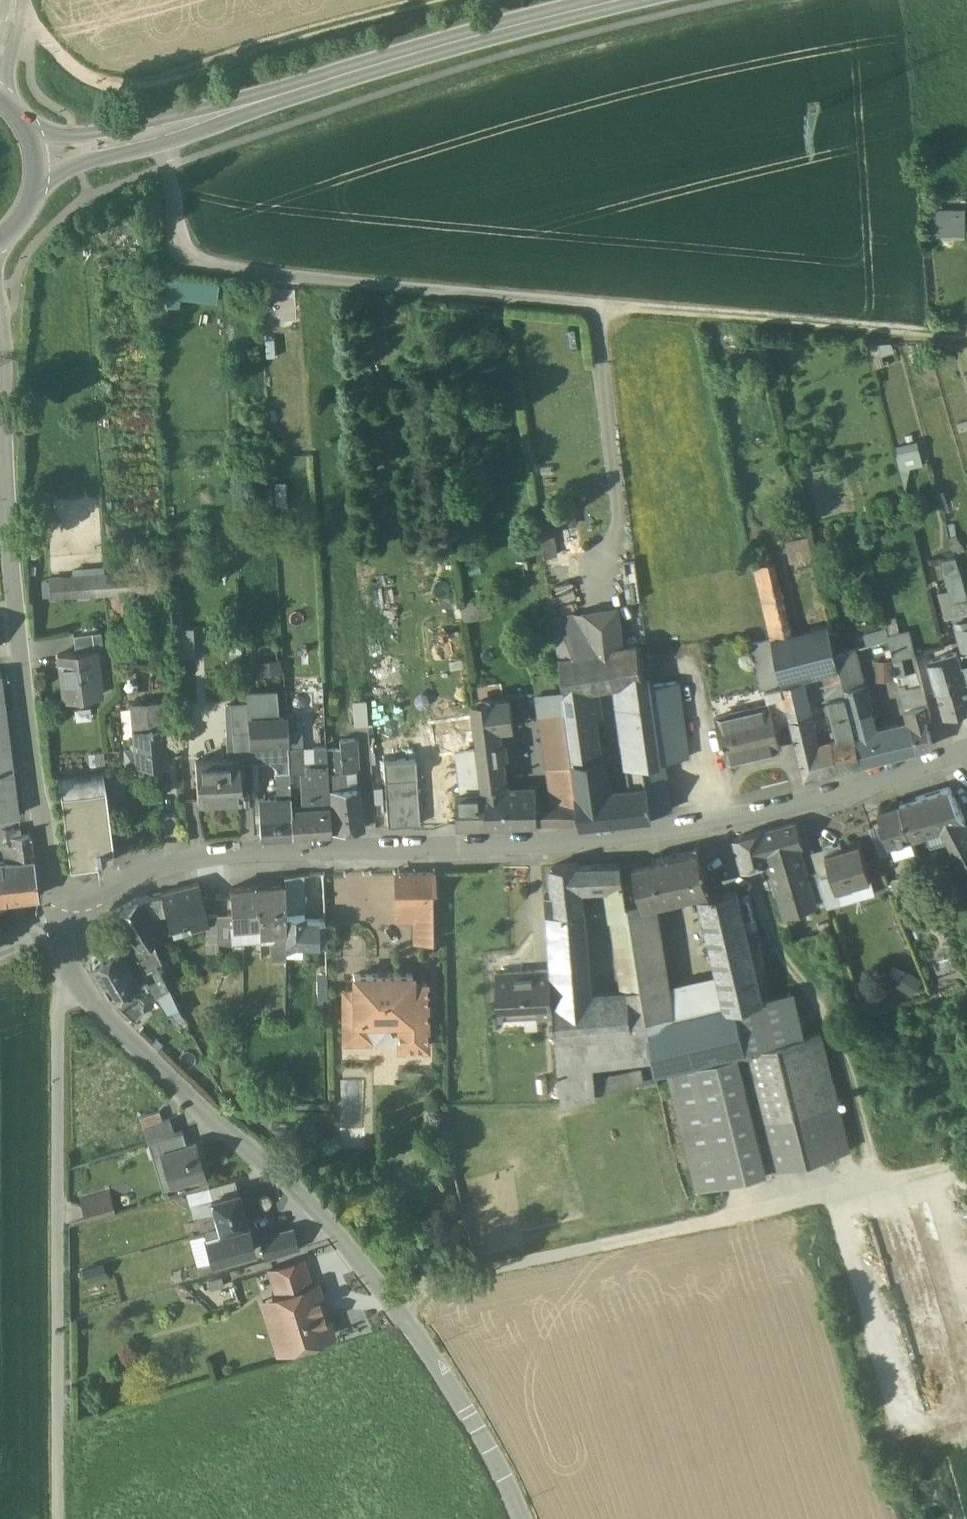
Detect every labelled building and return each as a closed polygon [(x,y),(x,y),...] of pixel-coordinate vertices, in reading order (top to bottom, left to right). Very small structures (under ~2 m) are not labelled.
[(966,235),(966,207),(931,206),(931,235),(966,235)] [(217,300),(218,279),(165,277),(164,305),(179,305),(179,298),(217,300)] [(895,352),(892,342),(879,343),(869,347),(875,369),(885,365),(883,356),(895,352)] [(924,465),(917,441),(895,447),(902,471),(924,465)] [(553,519),(540,521),(545,557),(558,555),(553,519)] [(962,535),(950,538),(954,551),(964,547),(962,535)] [(809,537),(787,543),(791,562),(813,557),(809,537)] [(952,600),(966,595),(966,592),(957,555),(940,560),(952,600)] [(787,635),(770,563),(755,566),(772,639),(787,635)] [(156,573),(107,576),(109,595),(158,592),(156,573)] [(107,576),(49,581),(51,599),(109,595),(107,576)] [(953,603),(957,620),(966,618),(966,600),(953,603)] [(492,602),(462,606),(464,622),(494,617),(492,602)] [(616,607),(556,618),(561,656),(623,646),(616,607)] [(957,620),(960,636),(965,652),(966,651),(966,618),(957,620)] [(787,635),(772,639),(782,684),(802,678),(826,672),(840,668),(836,655),(829,624),(787,635)] [(868,643),(889,636),(885,625),(864,632),(868,643)] [(101,633),(74,636),(76,653),(94,650),(94,652),(103,650),(101,633)] [(910,633),(891,639),(895,657),(915,653),(910,633)] [(772,639),(753,643),(764,690),(766,690),(783,686),(782,684),(772,639)] [(623,646),(561,656),(566,692),(567,694),(589,690),(630,683),(645,680),(638,644),(623,646)] [(872,644),(856,649),(859,662),(879,657),(872,644)] [(856,649),(836,655),(840,668),(845,688),(865,684),(859,662),(856,649)] [(76,653),(59,655),(60,667),(62,666),(66,700),(99,696),(94,652),(94,650),(76,653)] [(958,652),(930,660),(938,689),(966,680),(958,652)] [(840,668),(826,672),(832,698),(847,694),(845,688),(840,668)] [(0,673),(0,818),(19,816),(1,673),(0,673)] [(556,674),(535,677),(537,691),(542,691),(559,688),(556,674)] [(802,678),(782,684),(783,686),(791,719),(812,713),(805,684),(802,678)] [(645,680),(630,683),(632,700),(654,697),(653,685),(653,682),(651,683),(645,680)] [(938,689),(946,717),(966,711),(966,681),(966,680),(938,689)] [(679,682),(653,685),(654,697),(663,759),(689,756),(679,682)] [(865,684),(845,688),(847,694),(857,734),(857,735),(873,731),(869,712),(872,711),(865,684)] [(923,684),(902,689),(911,722),(919,749),(934,746),(926,717),(931,715),(923,684)] [(783,686),(766,690),(769,705),(771,704),(776,727),(792,723),(791,719),(783,686)] [(559,688),(542,691),(545,713),(567,709),(565,692),(564,687),(559,688)] [(244,706),(276,705),(275,688),(244,689),(244,706)] [(589,690),(567,694),(566,692),(565,692),(567,709),(568,716),(592,712),(589,690)] [(531,692),(475,701),(479,729),(476,730),(476,732),(499,728),(536,723),(531,692)] [(832,698),(829,699),(832,715),(839,739),(857,734),(847,694),(832,698)] [(654,697),(632,700),(640,764),(644,764),(644,765),(663,763),(663,759),(654,697)] [(352,702),(355,725),(366,723),(364,700),(352,702)] [(769,705),(717,717),(726,760),(781,747),(776,727),(771,704),(769,705)] [(567,709),(545,713),(556,802),(578,802),(577,795),(573,765),(575,764),(568,716),(567,709)] [(162,711),(133,713),(134,730),(163,728),(162,711)] [(592,712),(568,716),(575,764),(577,763),(598,759),(592,712)] [(812,713),(791,719),(792,723),(805,779),(825,773),(819,744),(811,714),(812,714),(812,713)] [(290,718),(248,719),(249,732),(250,744),(291,742),(290,718)] [(873,731),(857,735),(864,763),(919,749),(911,722),(879,730),(879,728),(877,729),(877,730),(873,731)] [(163,728),(134,730),(136,750),(137,763),(137,765),(166,763),(163,728)] [(499,728),(476,732),(478,751),(483,788),(491,788),(507,786),(499,728)] [(249,732),(233,733),(235,758),(239,758),(239,762),(251,761),(250,744),(249,732)] [(839,739),(833,740),(840,769),(864,763),(857,735),(857,734),(839,739)] [(356,740),(340,741),(341,749),(342,772),(358,771),(356,740)] [(833,740),(819,744),(825,773),(840,769),(833,740)] [(314,747),(315,761),(304,762),(304,748),(303,748),(304,771),(304,772),(305,812),(330,810),(329,794),(326,746),(314,747)] [(303,748),(288,749),(290,772),(304,772),(304,771),(303,748)] [(341,749),(328,750),(331,793),(344,792),(342,772),(341,749)] [(136,750),(125,751),(126,764),(137,763),(136,750)] [(478,751),(459,754),(464,794),(483,792),(483,788),(478,751)] [(235,758),(195,761),(198,801),(199,801),(199,799),(224,797),(224,800),(241,798),(239,762),(239,758),(235,758)] [(401,759),(384,760),(389,826),(419,824),(414,758),(401,759)] [(598,759),(577,763),(581,794),(610,790),(604,760),(604,759),(602,759),(598,759)] [(663,763),(644,765),(648,786),(653,815),(673,810),(665,762),(663,763)] [(640,764),(629,766),(632,788),(648,786),(644,765),(644,764),(640,764)] [(290,772),(277,773),(278,798),(291,797),(291,798),(290,772)] [(103,773),(60,779),(59,778),(59,780),(62,780),(64,801),(64,802),(71,864),(98,861),(99,866),(97,866),(98,867),(101,867),(101,866),(100,866),(98,853),(100,852),(99,849),(111,847),(105,796),(104,796),(101,775),(104,775),(103,773)] [(632,788),(618,789),(620,818),(653,815),(648,786),(632,788)] [(950,787),(902,802),(911,836),(928,831),(926,822),(940,818),(963,812),(950,787)] [(491,792),(487,792),(487,793),(487,794),(489,825),(539,823),(538,803),(537,789),(491,792)] [(581,794),(579,794),(583,822),(620,818),(618,789),(610,790),(581,794)] [(344,792),(331,793),(334,832),(361,830),(361,828),(358,791),(344,792)] [(464,794),(458,795),(460,823),(488,823),(487,794),(483,794),(464,794)] [(278,798),(259,799),(260,837),(293,834),(292,813),(291,798),(291,797),(278,798)] [(556,802),(538,803),(539,822),(557,822),(556,802)] [(578,802),(556,802),(557,822),(581,820),(578,802)] [(902,802),(879,809),(889,843),(911,837),(911,836),(902,802)] [(305,812),(292,813),(293,834),(331,832),(330,810),(305,812)] [(940,818),(957,852),(964,865),(966,863),(966,820),(963,812),(940,818)] [(797,822),(763,831),(766,846),(797,839),(802,837),(797,822)] [(21,828),(6,830),(7,840),(13,840),(22,838),(22,836),(21,828)] [(763,831),(736,839),(744,868),(770,860),(766,846),(763,831)] [(38,897),(34,859),(33,859),(30,835),(22,836),(22,838),(13,840),(14,845),(3,846),(5,863),(0,863),(0,901),(38,897)] [(911,837),(889,843),(892,852),(901,857),(917,852),(911,837)] [(772,868),(802,861),(797,839),(766,846),(770,860),(772,868)] [(842,848),(826,853),(837,889),(839,889),(872,879),(861,842),(842,848)] [(841,843),(812,851),(819,872),(826,896),(829,907),(843,903),(839,889),(837,889),(826,853),(842,848),(841,843)] [(700,849),(653,860),(662,897),(708,886),(703,866),(706,865),(705,862),(703,862),(700,849)] [(957,852),(939,861),(944,872),(962,864),(963,865),(964,865),(957,852)] [(653,860),(623,867),(625,884),(629,905),(630,905),(647,901),(662,897),(653,860)] [(774,882),(805,876),(802,861),(772,868),(774,882)] [(622,864),(579,866),(579,864),(553,866),(555,894),(546,895),(548,914),(583,911),(581,885),(610,885),(625,884),(623,867),(622,864)] [(819,872),(805,876),(812,900),(826,896),(819,872)] [(435,873),(396,874),(396,906),(422,905),(422,917),(415,917),(415,940),(433,940),(432,888),(434,888),(436,888),(435,873)] [(285,884),(285,913),(304,912),(304,875),(285,877),(285,884)] [(805,876),(774,882),(781,915),(814,906),(812,900),(805,876)] [(199,884),(161,893),(166,908),(171,927),(190,922),(192,928),(206,924),(209,924),(207,915),(204,906),(209,905),(207,898),(203,899),(199,884)] [(285,884),(256,886),(259,922),(260,933),(285,931),(285,913),(285,884)] [(625,884),(610,885),(615,918),(630,915),(629,905),(625,884)] [(256,886),(230,889),(232,914),(232,925),(259,922),(256,886)] [(737,888),(700,897),(709,932),(745,923),(740,902),(737,888)] [(161,893),(149,896),(153,912),(157,911),(157,910),(166,908),(161,893)] [(137,899),(110,914),(129,945),(132,950),(152,939),(159,935),(146,914),(153,912),(149,896),(137,899)] [(658,925),(651,917),(647,901),(630,905),(632,915),(635,938),(643,991),(649,1026),(674,1021),(668,985),(658,925)] [(166,908),(157,910),(157,911),(163,932),(172,929),(171,927),(166,908)] [(583,911),(548,914),(551,964),(587,961),(583,911)] [(325,920),(304,920),(304,912),(285,913),(285,931),(285,941),(325,943),(325,920)] [(219,914),(207,915),(209,924),(206,924),(206,940),(219,940),(219,914)] [(232,914),(219,914),(219,940),(219,944),(234,945),(235,933),(232,933),(232,925),(232,914)] [(630,915),(615,918),(618,942),(635,938),(632,915),(630,915)] [(745,923),(709,932),(718,973),(727,1008),(736,1006),(737,1007),(764,1001),(764,1000),(759,980),(745,923)] [(285,931),(260,933),(260,938),(276,936),(272,940),(273,955),(285,954),(285,941),(285,931)] [(635,938),(618,942),(626,992),(630,992),(643,991),(635,938)] [(152,939),(132,950),(145,970),(157,962),(161,960),(155,947),(155,946),(152,939)] [(168,984),(157,962),(145,970),(132,950),(129,945),(119,951),(137,981),(136,982),(137,984),(148,977),(157,994),(155,996),(156,997),(169,985),(168,984)] [(234,945),(234,969),(244,968),(243,945),(234,945)] [(119,951),(117,949),(91,964),(111,997),(127,988),(136,982),(137,981),(119,951)] [(166,959),(162,961),(161,960),(157,962),(168,984),(178,982),(166,959)] [(587,961),(551,964),(552,968),(554,998),(590,995),(587,961)] [(552,968),(540,969),(542,1010),(555,1010),(554,998),(552,968)] [(897,983),(912,994),(923,978),(907,968),(897,983)] [(540,969),(497,972),(500,1017),(526,1015),(526,1011),(542,1010),(540,969)] [(412,981),(412,973),(354,974),(354,991),(354,1020),(383,1020),(399,1019),(399,1045),(427,1045),(426,981),(412,981)] [(718,973),(668,985),(674,1021),(727,1008),(718,973)] [(327,981),(317,981),(317,998),(327,998),(327,981)] [(169,985),(156,997),(158,1000),(170,987),(169,985)] [(175,999),(170,987),(158,1000),(150,1009),(138,1022),(154,1037),(182,1012),(175,999)] [(144,1003),(127,988),(111,997),(138,1022),(150,1009),(147,1006),(144,1009),(141,1006),(144,1003)] [(354,1020),(354,991),(344,991),(345,1041),(373,1040),(373,1029),(377,1029),(383,1023),(383,1020),(354,1020)] [(643,991),(630,992),(633,1032),(648,1031),(650,1030),(649,1026),(643,991)] [(590,995),(554,998),(555,1010),(557,1038),(633,1032),(630,992),(626,992),(590,995)] [(822,1032),(801,1037),(791,994),(764,1000),(764,1001),(737,1007),(747,1050),(739,1052),(768,1169),(850,1149),(822,1032)] [(674,1021),(649,1026),(650,1030),(656,1071),(739,1052),(747,1050),(737,1007),(736,1006),(727,1008),(674,1021)] [(633,1032),(557,1038),(563,1102),(598,1094),(596,1079),(595,1065),(652,1058),(648,1031),(633,1032)] [(739,1052),(669,1068),(698,1187),(768,1169),(739,1052)] [(644,1068),(596,1079),(598,1094),(645,1083),(644,1068)] [(160,1110),(140,1117),(143,1127),(163,1120),(160,1110)] [(163,1120),(143,1127),(148,1142),(151,1141),(175,1133),(170,1118),(163,1120)] [(175,1133),(151,1141),(155,1155),(167,1151),(181,1143),(187,1145),(183,1131),(175,1133)] [(181,1143),(167,1151),(155,1155),(151,1141),(148,1142),(163,1189),(173,1186),(172,1184),(198,1176),(205,1174),(196,1143),(187,1145),(181,1143)] [(205,1174),(198,1176),(202,1189),(209,1187),(205,1174)] [(202,1189),(187,1193),(190,1205),(211,1200),(211,1198),(212,1198),(209,1187),(202,1189)] [(212,1198),(211,1198),(211,1200),(217,1221),(219,1229),(247,1222),(238,1191),(212,1198)] [(107,1192),(82,1199),(88,1219),(113,1212),(107,1192)] [(205,1233),(213,1262),(255,1250),(247,1222),(219,1229),(205,1233)] [(259,1236),(266,1259),(300,1249),(293,1226),(259,1236)] [(303,1261),(271,1272),(278,1296),(311,1286),(303,1261)] [(278,1296),(263,1301),(279,1351),(332,1334),(316,1284),(278,1296)]
